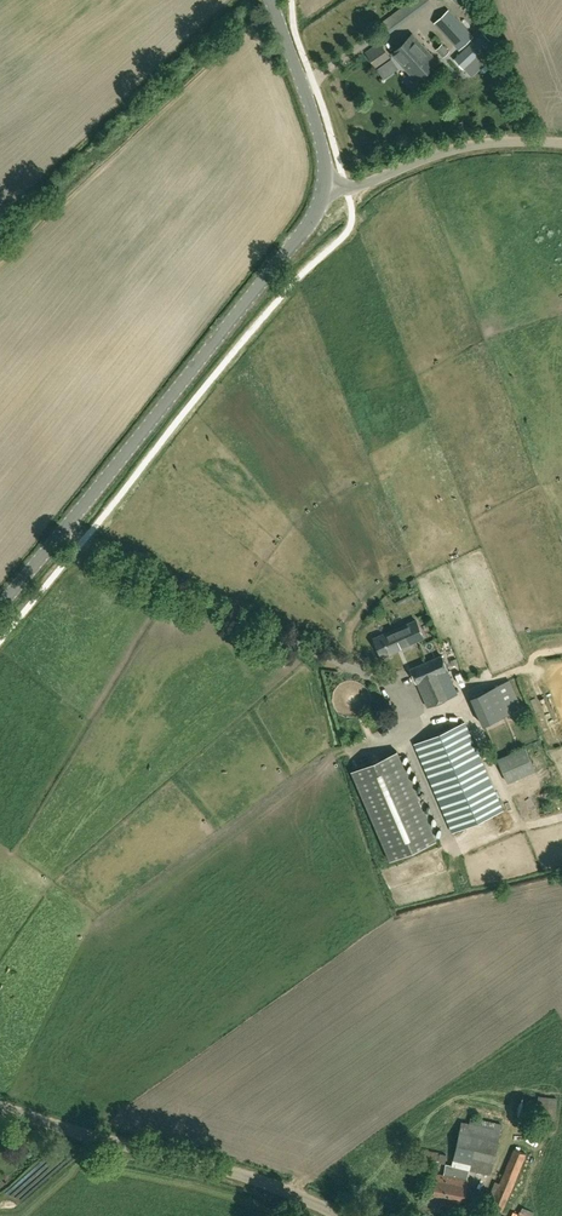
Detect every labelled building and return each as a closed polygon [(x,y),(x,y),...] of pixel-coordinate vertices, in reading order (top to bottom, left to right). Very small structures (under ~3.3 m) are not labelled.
[(431,2),(430,0),(410,0),(382,22),(390,33),(431,2)] [(459,49),(473,36),(448,10),(434,23),(459,49)] [(463,68),(491,42),(483,33),(455,59),(463,68)] [(417,81),(438,61),(413,35),(392,54),(417,81)] [(377,67),(381,65),(389,59),(379,44),(378,43),(366,51),(367,52),(377,67)] [(443,57),(449,51),(442,43),(436,49),(443,57)] [(491,52),(482,59),(485,64),(494,56),(491,52)] [(409,643),(423,637),(416,620),(402,626),(373,639),(380,655),(409,643)] [(427,706),(457,693),(446,669),(447,669),(441,655),(410,668),(427,706)] [(483,725),(496,719),(520,708),(508,681),(471,697),(483,725)] [(493,730),(513,725),(511,717),(491,722),(493,730)] [(453,832),(503,810),(465,722),(415,744),(453,832)] [(507,783),(535,771),(525,746),(497,758),(507,783)] [(390,859),(436,839),(397,751),(351,771),(390,859)] [(555,1120),(557,1097),(538,1095),(536,1117),(555,1120)] [(448,1162),(446,1170),(445,1174),(437,1173),(432,1201),(462,1206),(468,1178),(465,1178),(467,1168),(490,1174),(501,1125),(471,1118),(468,1128),(461,1126),(452,1163),(448,1162)] [(500,1180),(494,1195),(489,1205),(502,1211),(527,1154),(513,1148),(500,1180)] [(424,1149),(423,1152),(421,1162),(425,1163),(433,1164),(439,1165),(440,1162),(445,1163),(447,1154),(446,1153),(440,1152),(424,1149)] [(522,1207),(520,1211),(518,1215),(533,1215),(535,1212),(522,1207)]
